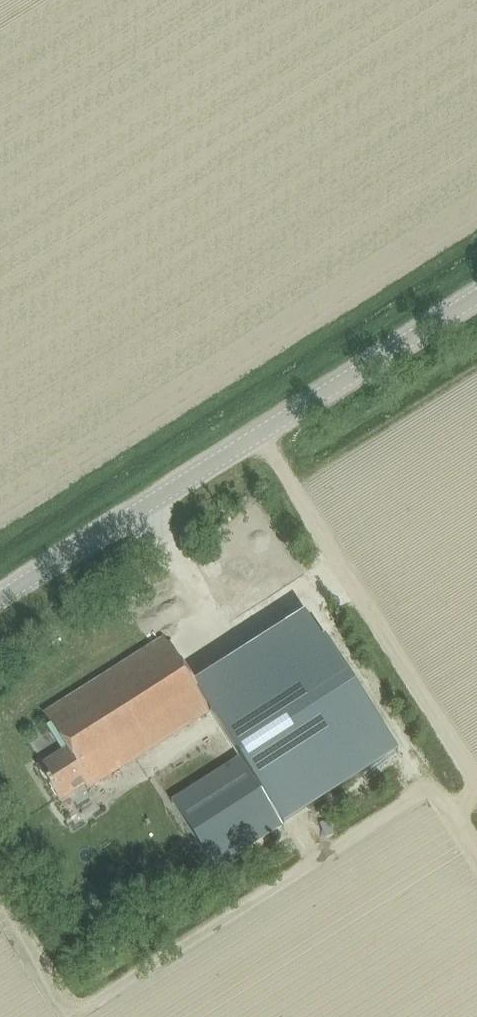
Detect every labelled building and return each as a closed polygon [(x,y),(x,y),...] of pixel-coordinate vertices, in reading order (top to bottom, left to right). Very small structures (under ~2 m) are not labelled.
[(277,589),(239,615),(270,662),(308,637),(277,589)] [(87,789),(209,712),(163,639),(44,715),(67,750),(38,769),(59,802),(85,785),(87,789)] [(282,826),(395,755),(351,687),(239,759),(282,826)] [(34,753),(43,765),(65,751),(56,738),(34,753)] [(171,802),(215,870),(282,826),(239,759),(171,802)]
